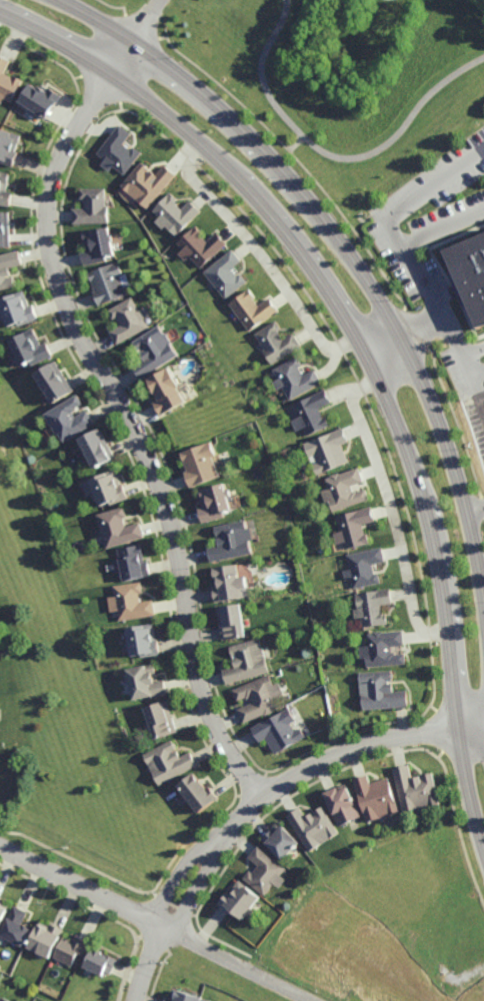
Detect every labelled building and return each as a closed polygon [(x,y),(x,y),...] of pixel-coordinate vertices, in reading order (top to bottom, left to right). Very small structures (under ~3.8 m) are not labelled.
[(3,102),(0,101),(0,51),(13,58),(7,71),(16,75),(17,72),(26,77),(14,100),(7,96),(3,102)] [(43,85),(44,83),(61,94),(45,117),(40,113),(42,110),(22,97),(34,80),(43,85)] [(16,165),(0,159),(0,123),(17,130),(25,133),(19,148),(22,149),(16,165)] [(131,133),(123,143),(130,149),(133,146),(141,152),(124,174),(112,165),(108,170),(100,164),(104,159),(96,152),(118,123),(131,133)] [(143,163),(144,161),(148,165),(147,166),(148,167),(144,171),(147,174),(152,168),(157,173),(166,163),(177,173),(147,208),(120,185),(141,161),(143,163)] [(10,205),(0,203),(0,168),(13,171),(11,183),(8,183),(6,190),(12,191),(10,205)] [(104,206),(107,205),(107,223),(72,223),(72,208),(84,208),(84,198),(79,198),(79,188),(104,187),(104,206)] [(183,208),(191,199),(201,210),(177,235),(166,225),(162,228),(155,221),(159,216),(152,210),(171,190),(178,197),(176,199),(178,201),(177,203),(183,208)] [(10,246),(0,246),(0,211),(9,211),(10,246)] [(208,240),(218,231),(228,242),(201,267),(190,255),(186,260),(179,252),(184,248),(178,241),(196,224),(203,232),(201,233),(208,240)] [(110,256),(107,257),(107,256),(105,256),(106,261),(83,265),(80,251),(86,249),(82,231),(107,226),(114,254),(110,255),(110,256)] [(444,250),(483,233),(483,327),(478,330),(444,250)] [(238,276),(242,273),(248,281),(226,298),(204,271),(233,248),(242,260),(232,268),(238,276)] [(15,286),(0,289),(0,254),(18,250),(22,265),(9,269),(10,275),(6,276),(7,278),(13,277),(14,280),(15,280),(16,283),(15,283),(15,286)] [(97,305),(92,291),(94,291),(87,272),(118,261),(123,275),(119,276),(126,294),(97,305)] [(259,305),(271,297),(279,309),(249,330),(230,302),(250,288),(256,296),(254,297),(259,305)] [(6,327),(0,308),(0,298),(24,290),(29,306),(33,304),(38,319),(18,326),(16,323),(6,327)] [(138,310),(146,306),(150,315),(144,319),(148,327),(116,345),(108,331),(120,325),(115,317),(112,319),(107,310),(132,297),(138,310)] [(284,339),(293,333),(301,346),(272,364),(264,350),(265,349),(255,333),(277,319),(282,328),(278,330),(284,339)] [(172,343),(170,344),(177,355),(140,380),(132,367),(142,360),(138,354),(142,351),(141,348),(137,351),(132,343),(158,325),(164,333),(165,332),(172,343)] [(41,345),(45,343),(52,356),(31,366),(29,362),(21,366),(8,340),(33,328),(37,337),(41,345)] [(298,367),(303,376),(314,370),(322,383),(290,401),(282,388),(276,391),(272,383),(279,379),(274,369),(297,356),(302,365),(298,367)] [(51,404),(33,375),(55,361),(73,390),(51,404)] [(185,402),(160,416),(153,404),(158,401),(155,394),(153,394),(152,391),(153,390),(147,379),(169,367),(180,388),(178,388),(185,402)] [(323,418),(325,417),(329,426),(307,436),(303,428),(296,432),(291,421),(293,421),(287,409),(324,390),(331,403),(319,409),(323,418)] [(74,417),(86,411),(94,424),(77,434),(78,436),(69,441),(68,439),(62,443),(57,434),(55,435),(43,415),(77,395),(82,405),(74,410),(75,411),(72,413),(74,417)] [(349,462),(316,475),(313,466),(310,458),(309,458),(303,444),(343,428),(349,442),(342,445),(349,462)] [(100,468),(96,470),(95,468),(92,469),(77,440),(99,429),(114,459),(99,466),(100,468)] [(190,487),(184,473),(187,472),(183,462),(184,462),(180,453),(211,441),(216,455),(212,457),(219,475),(190,487)] [(364,482),(351,486),(353,492),(356,491),(357,493),(366,489),(370,500),(332,512),(329,503),(325,504),(321,491),(329,489),(325,479),(331,477),(331,476),(339,473),(340,475),(359,468),(364,482)] [(120,485),(121,485),(127,499),(110,506),(109,504),(99,508),(88,481),(114,470),(120,485)] [(203,523),(199,509),(204,507),(201,498),(203,498),(200,490),(226,482),(230,498),(228,499),(232,511),(223,514),(224,517),(203,523)] [(376,522),(362,526),(365,535),(367,534),(370,543),(346,549),(337,517),(371,507),(376,522)] [(125,528),(140,524),(144,538),(107,550),(96,516),(124,508),(127,518),(123,519),(125,528)] [(247,530),(250,529),(253,541),(249,542),(252,555),(210,564),(207,549),(217,547),(215,540),(221,539),(221,536),(215,537),(213,528),(245,521),(247,530)] [(144,562),(147,562),(151,577),(124,583),(121,572),(114,574),(112,564),(119,562),(119,560),(117,550),(141,545),(144,562)] [(375,574),(379,573),(381,584),(354,589),(352,579),(345,581),(343,571),(350,570),(347,555),(383,548),(386,563),(373,565),(375,574)] [(239,579),(245,578),(247,588),(249,597),(215,604),(212,589),(216,588),(212,569),(236,564),(239,579)] [(140,603),(153,601),(156,617),(119,622),(113,587),(141,583),(143,593),(139,594),(140,603)] [(383,615),(387,615),(388,624),(364,628),(362,619),(355,620),(354,609),(358,609),(356,594),(391,589),(393,604),(382,606),(383,615)] [(226,642),(226,641),(222,641),(217,608),(240,604),(246,639),(226,642)] [(156,641),(158,641),(160,656),(131,661),(126,629),(153,625),(156,641)] [(404,647),(392,648),(392,654),(395,654),(396,655),(406,654),(406,665),(367,669),(366,660),(361,660),(360,647),(369,646),(368,635),(374,634),(374,633),(383,632),(383,633),(403,632),(404,647)] [(269,674),(226,686),(222,672),(234,669),(232,661),(237,660),(236,656),(232,658),(229,649),(260,640),(269,674)] [(154,683),(164,681),(167,695),(152,699),(153,700),(133,704),(126,671),(154,665),(156,674),(152,675),(154,683)] [(393,683),(388,683),(388,685),(393,685),(393,692),(407,691),(408,705),(363,709),(362,694),(361,694),(359,674),(392,672),(393,683)] [(273,685),(285,681),(289,691),(278,695),(278,696),(273,699),(277,707),(272,709),(273,710),(265,714),(264,712),(243,721),(237,707),(251,701),(249,696),(246,697),(245,696),(236,699),(233,691),(270,676),(273,685)] [(154,738),(143,705),(166,697),(177,730),(154,738)] [(291,722),(295,729),(300,726),(305,735),(276,753),(266,736),(259,740),(251,726),(263,718),(264,720),(289,705),(297,718),(291,722)] [(173,741),(175,745),(174,745),(175,747),(171,749),(172,751),(176,749),(179,755),(189,750),(196,764),(158,784),(152,772),(150,773),(145,764),(148,763),(143,753),(171,738),(173,741)] [(420,774),(421,779),(423,778),(422,774),(433,771),(440,803),(418,809),(418,807),(403,811),(393,767),(408,763),(411,776),(420,774)] [(199,778),(202,776),(206,781),(203,783),(206,786),(209,784),(217,795),(197,811),(176,783),(193,770),(199,778)] [(370,782),(388,776),(400,811),(367,821),(353,777),(367,773),(370,782)] [(352,795),(353,795),(354,797),(353,797),(361,815),(339,825),(324,791),(337,785),(338,787),(347,783),(352,795)] [(300,806),(306,815),(312,811),(314,815),(316,814),(314,811),(323,805),(340,832),(310,851),(287,814),(300,806)] [(300,841),(282,858),(262,838),(272,828),(274,830),(282,822),(300,841)] [(281,874),(286,878),(280,887),(274,883),(265,894),(243,877),(249,869),(253,872),(258,864),(249,856),(258,845),(287,867),(281,874)] [(260,896),(251,907),(254,910),(250,916),(247,914),(242,919),(235,913),(233,915),(217,902),(227,891),(228,892),(239,879),(260,896)] [(8,904),(0,921),(0,900),(8,904)] [(21,945),(0,935),(0,928),(6,916),(7,917),(13,905),(26,911),(21,923),(29,927),(21,945)] [(48,926),(50,922),(63,929),(48,958),(25,946),(28,942),(26,941),(28,938),(29,938),(37,922),(38,923),(39,921),(48,926)] [(75,938),(76,936),(89,941),(83,954),(77,952),(72,965),(52,957),(62,935),(70,938),(71,937),(75,938)] [(103,951),(102,952),(106,954),(107,953),(117,958),(109,973),(105,971),(102,976),(82,965),(92,947),(94,948),(95,946),(103,951)] [(202,997),(201,1000),(172,1000),(175,989),(202,997)]
